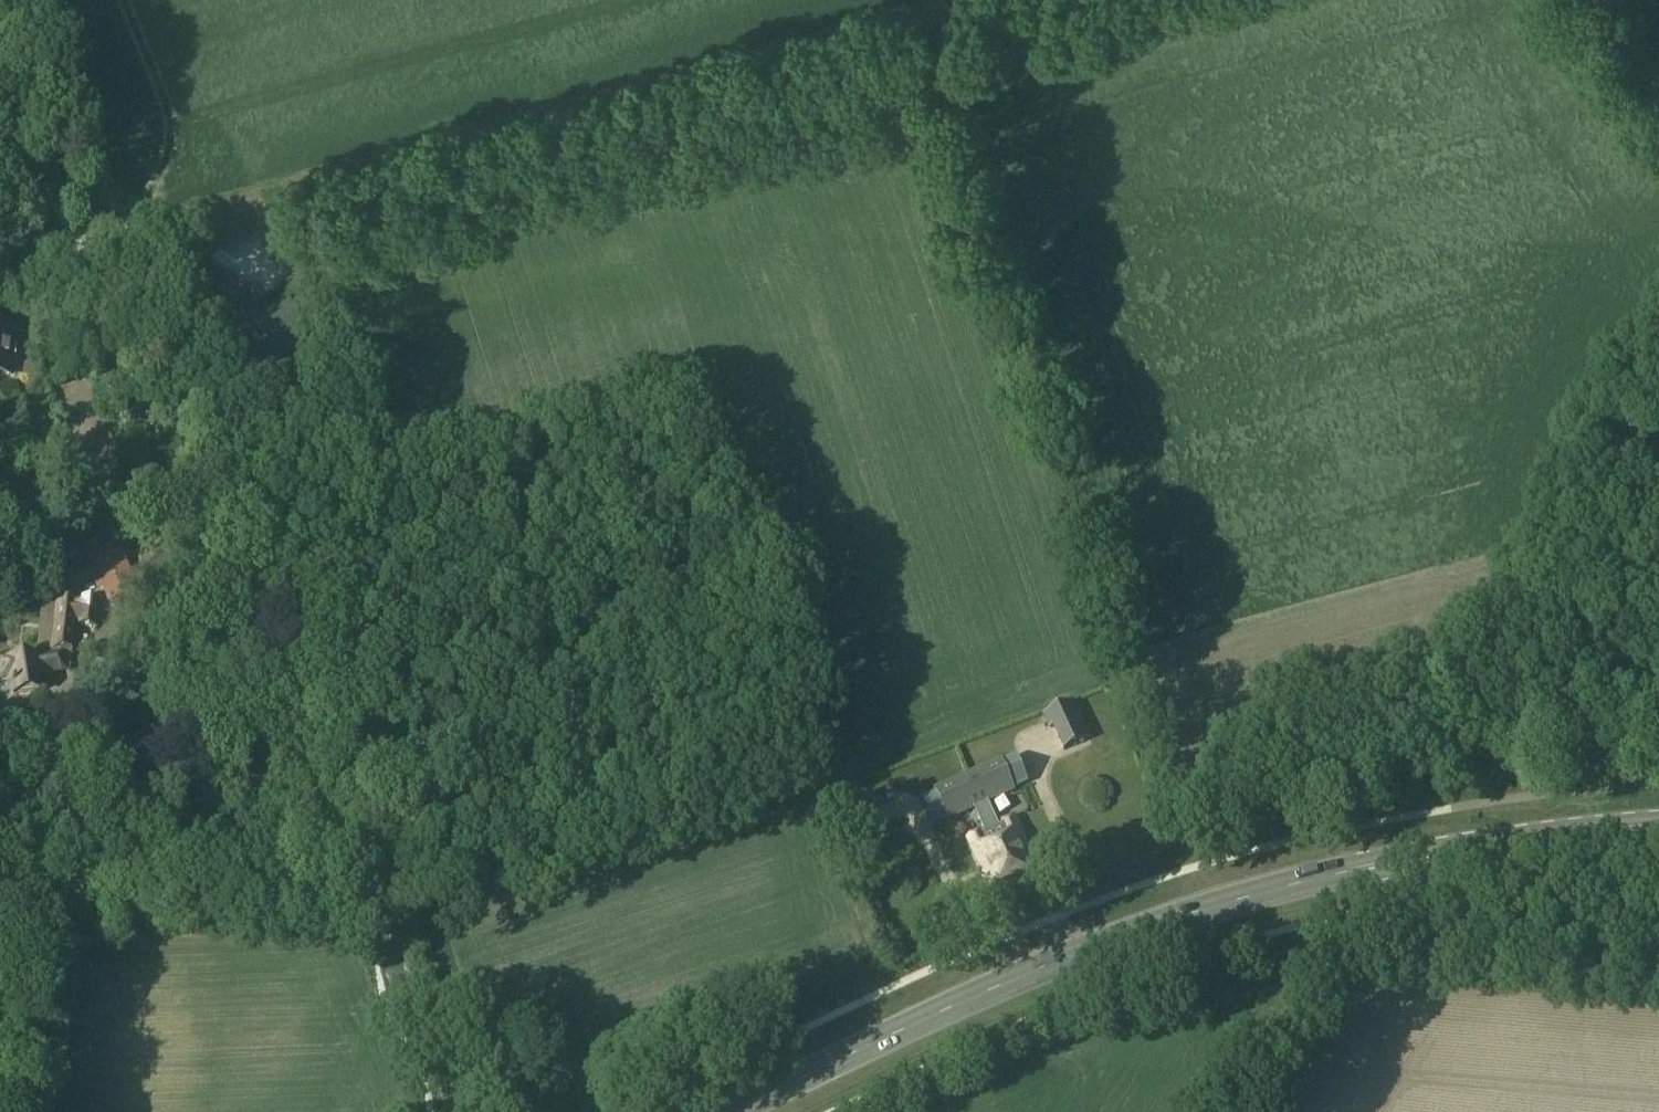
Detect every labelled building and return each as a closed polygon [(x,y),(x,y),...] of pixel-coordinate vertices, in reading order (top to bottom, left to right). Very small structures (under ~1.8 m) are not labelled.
[(9,375),(14,330),(0,328),(0,374),(9,375)] [(118,552),(97,560),(104,580),(126,573),(118,552)] [(79,602),(56,599),(51,647),(72,649),(75,624),(98,627),(101,600),(79,598),(79,602)] [(63,655),(0,661),(2,680),(10,679),(12,696),(41,692),(39,675),(64,671),(63,655)] [(1073,702),(1045,714),(1050,728),(1054,726),(1064,750),(1089,739),(1073,702)] [(971,777),(1013,876),(1036,867),(1015,818),(1001,824),(1002,825),(999,826),(999,825),(998,822),(989,800),(1014,789),(1013,787),(1027,781),(1018,760),(1004,766),(1003,763),(971,777)] [(940,794),(926,800),(935,821),(949,815),(950,817),(976,806),(985,827),(984,827),(986,831),(986,832),(984,833),(984,832),(969,838),(990,886),(1013,876),(971,777),(939,791),(940,794)] [(844,804),(861,841),(885,830),(875,806),(878,805),(872,791),(844,804)]
